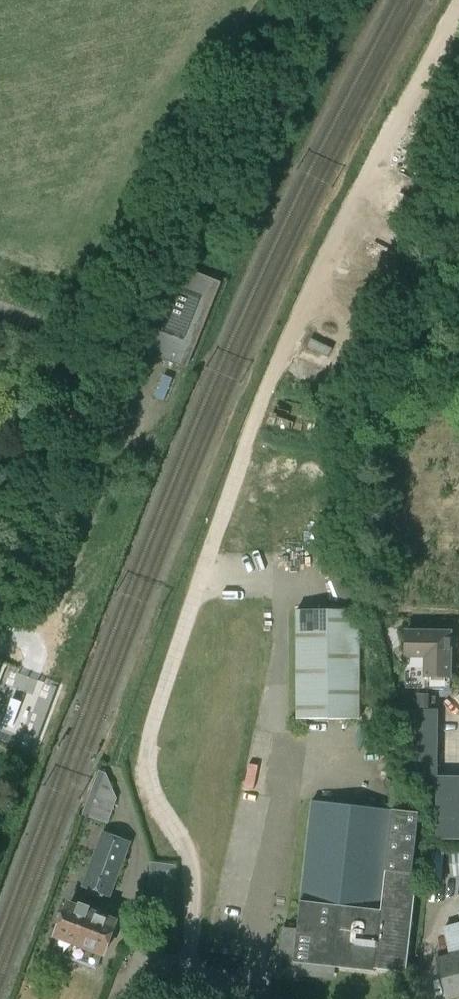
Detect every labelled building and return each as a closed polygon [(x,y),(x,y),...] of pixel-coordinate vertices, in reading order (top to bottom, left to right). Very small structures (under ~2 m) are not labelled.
[(144,348),(186,365),(219,283),(177,266),(144,348)] [(357,594),(342,554),(323,561),(339,601),(357,594)] [(296,609),(297,718),(359,718),(359,609),(296,609)] [(425,688),(450,689),(451,631),(406,631),(406,656),(426,656),(425,688)] [(417,696),(417,709),(429,709),(429,697),(417,696)] [(420,783),(436,783),(436,780),(437,780),(438,712),(400,711),(420,783)] [(81,815),(108,825),(117,801),(105,775),(98,772),(81,815)] [(419,816),(391,813),(392,809),(312,800),(297,927),(282,925),(276,974),(333,980),(336,963),(373,968),(373,971),(406,975),(417,868),(413,867),(419,816)] [(86,885),(109,894),(128,843),(104,834),(86,885)] [(451,853),(453,876),(458,875),(458,852),(451,853)] [(144,910),(169,918),(175,865),(150,862),(144,910)] [(53,952),(97,968),(103,953),(104,953),(116,922),(90,912),(92,907),(80,902),(78,908),(69,904),(65,915),(61,913),(58,923),(61,925),(57,936),(59,936),(53,952)] [(436,958),(447,998),(449,998),(458,996),(458,927),(441,931),(447,955),(436,958)]
